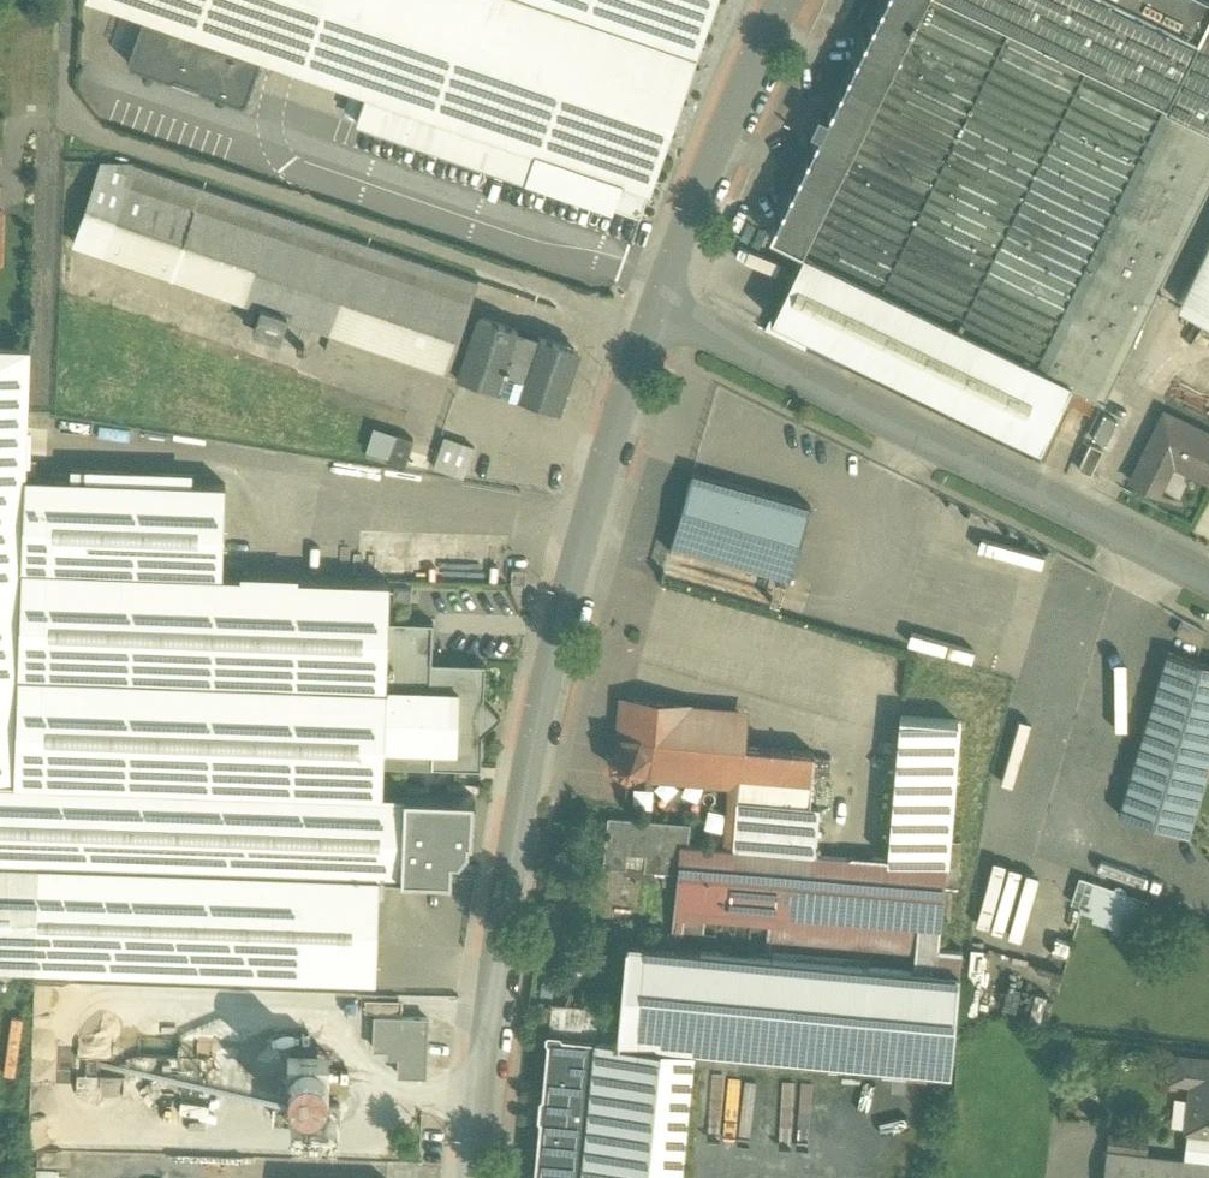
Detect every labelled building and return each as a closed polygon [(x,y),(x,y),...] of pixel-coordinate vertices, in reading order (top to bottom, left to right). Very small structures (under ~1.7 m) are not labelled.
[(144,15),(262,56),(367,92),(536,150),(526,178),(593,201),(603,173),(650,190),(715,0),(100,0),(144,15)] [(1198,38),(1120,0),(884,0),(829,112),(830,112),(828,116),(819,112),(810,129),(819,134),(817,138),(769,235),(803,252),(939,318),(908,383),(1040,448),(1071,383),(1104,399),(1208,186),(1208,15),(1198,38)] [(1198,38),(1208,15),(1208,0),(1120,0),(1198,38)] [(262,56),(144,15),(128,61),(130,65),(171,79),(176,77),(198,85),(201,90),(242,104),(246,102),(262,56)] [(536,150),(367,92),(357,120),(526,178),(536,150)] [(478,282),(133,163),(125,185),(471,304),(478,282)] [(471,304),(125,185),(102,253),(261,308),(253,331),(302,347),(310,325),(448,372),(458,343),(461,333),(471,304)] [(1178,303),(1208,318),(1208,240),(1178,303)] [(575,350),(481,318),(475,337),(461,333),(458,343),(471,348),(462,374),(556,406),(575,350)] [(0,351),(0,965),(382,978),(386,878),(466,880),(468,812),(385,809),(387,763),(484,766),(485,735),(504,719),(487,700),(488,675),(448,673),(449,626),(412,625),(413,584),(219,577),(222,486),(51,480),(55,353),(0,351)] [(1164,413),(1131,482),(1154,493),(1169,462),(1208,482),(1208,434),(1164,413)] [(376,428),(369,455),(431,471),(438,444),(376,428)] [(468,476),(477,441),(446,434),(437,469),(468,476)] [(1091,444),(1079,469),(1092,475),(1104,451),(1091,444)] [(812,504),(694,471),(673,544),(791,577),(812,504)] [(527,570),(512,570),(512,584),(526,584),(527,570)] [(1167,652),(1160,677),(1119,815),(1189,836),(1208,769),(1208,665),(1167,652)] [(683,706),(633,702),(625,741),(613,751),(614,758),(623,770),(628,773),(642,767),(716,778),(723,779),(728,783),(732,787),(735,793),(737,800),(733,849),(815,856),(819,808),(810,808),(815,753),(743,746),(746,718),(684,713),(683,706)] [(958,720),(901,717),(887,859),(854,856),(847,858),(815,856),(733,849),(687,845),(685,845),(682,872),(678,918),(774,926),(773,940),(937,955),(958,720)] [(689,826),(611,819),(610,831),(608,831),(607,837),(609,837),(607,866),(625,867),(627,849),(647,850),(646,869),(682,872),(685,845),(687,845),(689,826)] [(1149,901),(1090,881),(1080,911),(1139,931),(1149,901)] [(960,975),(627,943),(618,1041),(693,1047),(951,1072),(960,975)] [(620,1013),(553,1006),(550,1034),(596,1038),(597,1038),(617,1039),(620,1013)] [(428,1018),(376,1016),(374,1049),(400,1050),(399,1075),(426,1076),(428,1018)] [(550,1034),(560,1035),(553,1041),(551,1054),(546,1059),(545,1067),(549,1072),(548,1083),(543,1088),(543,1090),(545,1090),(545,1095),(549,1100),(547,1113),(542,1117),(542,1122),(540,1122),(539,1124),(544,1130),(542,1141),(537,1145),(536,1153),(541,1159),(540,1169),(534,1174),(534,1177),(582,1177),(596,1038),(550,1034)] [(618,1040),(617,1039),(597,1038),(596,1038),(582,1177),(680,1177),(693,1047),(618,1041),(618,1040)] [(329,1055),(289,1054),(288,1094),(328,1095),(329,1055)] [(1173,1055),(1171,1080),(1192,1083),(1190,1097),(1192,1097),(1188,1131),(1189,1131),(1208,1134),(1208,1059),(1173,1055)] [(340,1103),(275,1101),(274,1118),(339,1120),(340,1103)] [(1189,1131),(1186,1159),(1208,1162),(1208,1134),(1189,1131)] [(1143,1136),(1109,1132),(1107,1150),(1141,1154),(1143,1136)] [(1186,1159),(1146,1154),(1149,1136),(1143,1136),(1141,1154),(1107,1150),(1104,1177),(1208,1177),(1208,1162),(1186,1159)]
